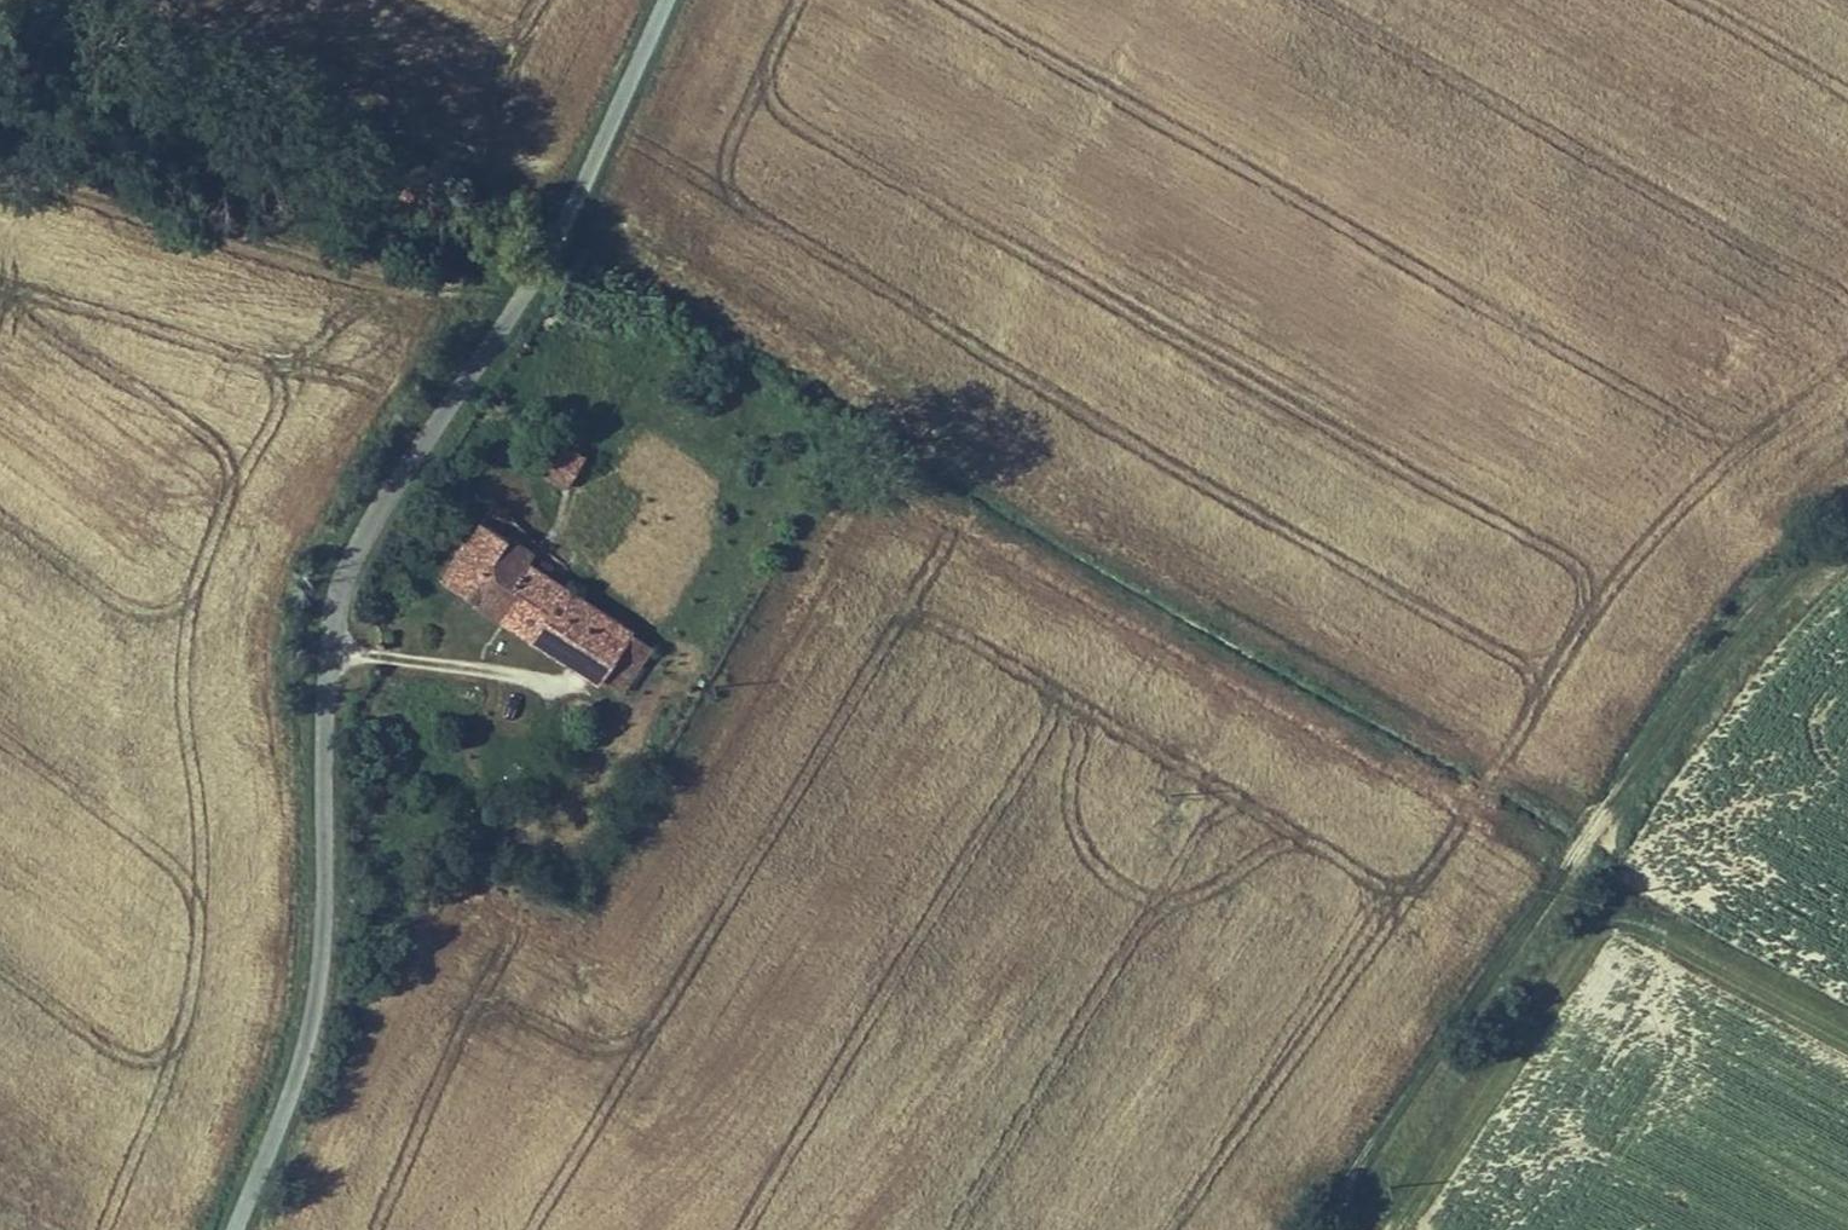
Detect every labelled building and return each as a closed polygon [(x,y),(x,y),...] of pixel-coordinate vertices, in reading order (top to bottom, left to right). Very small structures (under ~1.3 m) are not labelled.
[(583,454),(549,432),(530,463),(564,484),(583,454)] [(441,584),(579,676),(606,625),(519,570),(526,559),(476,529),(441,584)] [(606,625),(579,676),(603,691),(604,689),(628,639),(606,625)] [(628,639),(604,689),(629,705),(654,656),(628,639)]
